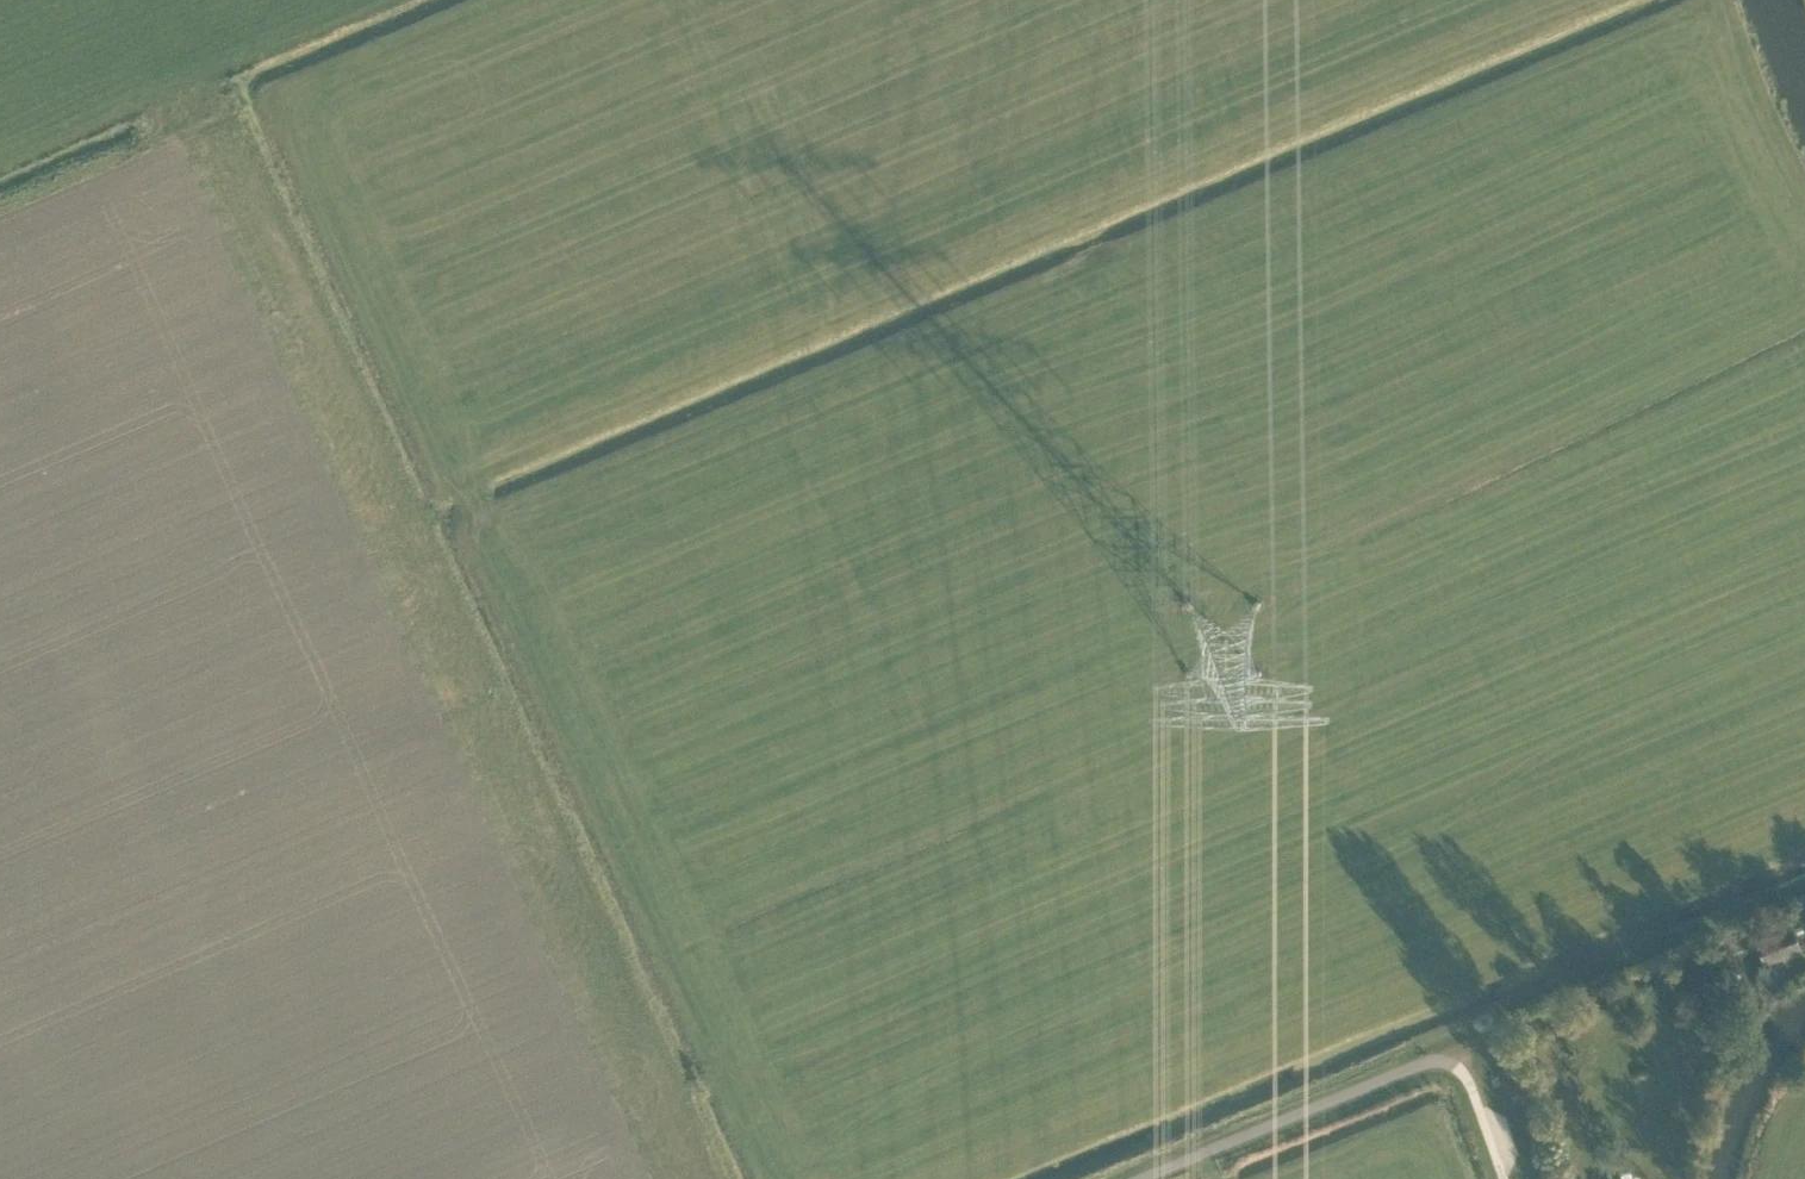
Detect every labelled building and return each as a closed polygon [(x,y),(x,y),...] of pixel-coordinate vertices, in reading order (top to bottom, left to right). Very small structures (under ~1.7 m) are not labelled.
[(1796,908),(1804,928),(1804,904),(1796,908)] [(1782,906),(1768,912),(1771,920),(1785,914),(1782,906)] [(1759,972),(1765,990),(1780,985),(1774,967),(1759,972)] [(1693,1013),(1703,1002),(1687,988),(1677,999),(1693,1013)] [(1740,990),(1730,999),(1738,1007),(1748,999),(1740,990)]
